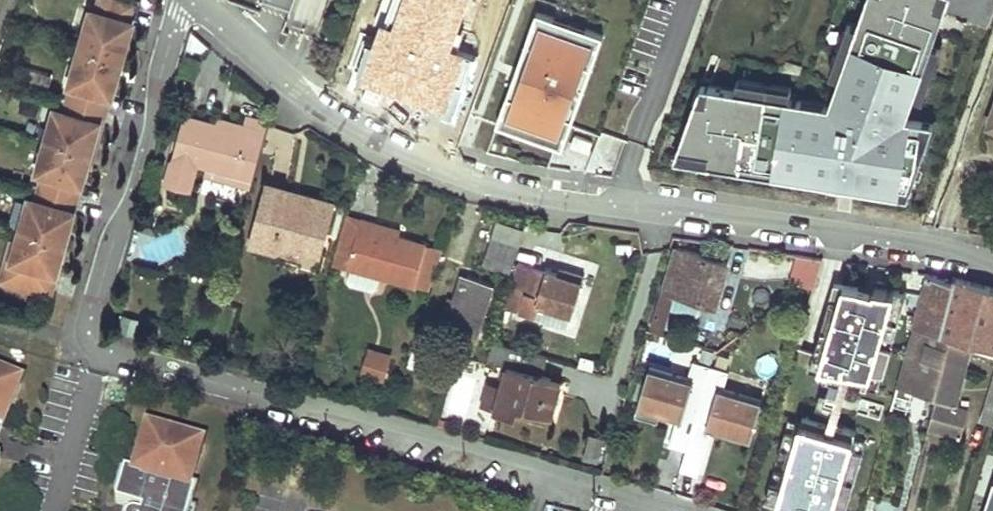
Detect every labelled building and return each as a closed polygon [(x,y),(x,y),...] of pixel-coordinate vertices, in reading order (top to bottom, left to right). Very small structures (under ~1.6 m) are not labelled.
[(116,0),(100,0),(96,13),(93,12),(83,48),(116,57),(122,37),(126,38),(130,22),(127,22),(132,5),(116,0)] [(364,90),(432,122),(475,0),(395,0),(364,90)] [(866,1),(856,29),(839,81),(829,108),(824,107),(822,117),(800,113),(802,103),(790,101),(736,90),(709,85),(706,100),(696,98),(678,147),(709,153),(707,163),(740,168),(741,158),(768,162),(766,172),(828,182),(830,172),(856,177),(855,187),(888,192),(889,182),(910,185),(924,155),(919,154),(923,121),(907,118),(914,97),(932,45),(939,26),(943,14),(948,0),(866,0),(866,1)] [(555,18),(537,12),(497,124),(514,130),(517,121),(548,132),(545,141),(563,148),(603,35),(586,29),(582,38),(551,27),(555,18)] [(555,18),(551,27),(582,38),(586,29),(555,18)] [(829,78),(839,81),(856,29),(847,26),(829,78)] [(932,45),(914,97),(924,100),(942,48),(932,45)] [(116,57),(83,48),(68,98),(99,107),(104,91),(110,93),(114,78),(110,77),(116,57)] [(738,80),(736,90),(790,101),(792,91),(738,80)] [(701,83),(696,98),(706,100),(709,85),(701,83)] [(95,122),(99,107),(68,98),(64,113),(57,111),(48,141),(86,151),(91,137),(94,138),(99,123),(95,122)] [(802,103),(800,113),(822,117),(824,107),(802,103)] [(252,181),(263,140),(215,124),(184,115),(172,157),(252,181)] [(263,140),(265,132),(217,117),(215,124),(263,140)] [(517,121),(514,130),(545,141),(548,132),(517,121)] [(919,154),(924,155),(934,124),(923,121),(919,154)] [(589,164),(611,172),(624,138),(603,129),(589,164)] [(575,135),(571,145),(589,151),(592,141),(575,135)] [(83,165),(86,151),(48,141),(40,169),(44,171),(40,186),(71,196),(76,180),(82,181),(86,166),(83,165)] [(678,147),(675,157),(707,163),(709,153),(678,147)] [(741,158),(740,168),(766,172),(768,162),(741,158)] [(830,172),(828,182),(855,187),(856,177),(830,172)] [(889,182),(888,192),(909,195),(910,185),(889,182)] [(67,211),(71,196),(40,186),(35,202),(31,201),(23,229),(61,241),(65,226),(69,227),(73,213),(67,211)] [(334,203),(267,186),(250,243),(276,249),(279,240),(304,247),(307,235),(323,239),(334,203)] [(345,215),(332,264),(413,287),(414,284),(428,287),(441,249),(398,237),(373,230),(375,224),(345,215)] [(492,258),(489,267),(510,272),(522,230),(496,223),(486,257),(492,258)] [(373,230),(398,237),(400,230),(375,224),(373,230)] [(57,254),(61,241),(23,229),(19,241),(15,255),(20,257),(12,283),(43,292),(50,269),(56,270),(61,255),(57,254)] [(307,235),(304,247),(320,252),(323,239),(307,235)] [(19,241),(12,239),(0,280),(12,283),(20,257),(15,255),(19,241)] [(675,248),(651,327),(662,330),(673,294),(715,306),(727,263),(675,248)] [(796,252),(789,281),(815,287),(822,258),(796,252)] [(532,266),(517,313),(566,328),(570,315),(571,314),(584,276),(563,270),(562,276),(532,266)] [(896,387),(936,398),(928,427),(960,437),(968,412),(955,407),(970,344),(992,350),(992,289),(954,278),(952,283),(927,274),(896,387)] [(448,314),(444,331),(477,341),(494,285),(461,275),(453,300),(448,314)] [(907,291),(833,286),(813,354),(822,356),(818,372),(832,376),(826,395),(836,397),(841,378),(849,381),(868,386),(872,371),(881,373),(884,374),(907,291)] [(447,298),(442,312),(448,314),(453,300),(447,298)] [(492,341),(486,361),(506,367),(501,384),(495,408),(494,410),(516,416),(519,406),(552,415),(561,381),(541,375),(546,357),(492,341)] [(368,354),(362,371),(382,377),(387,360),(368,354)] [(822,356),(813,354),(809,370),(818,372),(822,356)] [(685,448),(680,468),(697,473),(710,426),(712,421),(749,431),(747,437),(749,437),(760,398),(722,387),(727,369),(692,359),(687,377),(648,366),(637,405),(639,406),(640,400),(677,411),(676,416),(668,443),(685,448)] [(881,373),(872,371),(868,386),(877,388),(881,373)] [(0,376),(0,428),(2,428),(13,401),(4,397),(11,380),(0,376)] [(979,419),(992,424),(992,376),(979,419)] [(849,381),(841,378),(836,397),(829,422),(837,424),(849,381)] [(20,384),(11,380),(4,397),(13,401),(20,384)] [(495,408),(501,384),(486,381),(480,403),(495,408)] [(640,400),(639,406),(676,416),(677,411),(640,400)] [(804,415),(802,421),(799,433),(786,429),(781,446),(793,449),(787,472),(783,484),(771,480),(765,499),(806,510),(832,510),(834,507),(846,510),(864,448),(852,445),(855,434),(856,430),(837,424),(829,422),(804,415)] [(710,426),(747,437),(749,431),(712,421),(710,426)] [(147,430),(142,447),(151,450),(156,432),(147,430)] [(156,432),(151,450),(142,447),(134,474),(124,471),(115,503),(127,507),(126,510),(189,510),(194,492),(188,490),(196,463),(187,460),(192,443),(156,432)] [(867,437),(855,434),(852,445),(864,448),(867,437)] [(590,435),(583,459),(596,462),(604,438),(590,435)] [(201,446),(192,443),(187,460),(196,463),(201,446)] [(787,472),(774,468),(771,480),(783,484),(787,472)] [(984,510),(992,510),(992,481),(984,510)]
